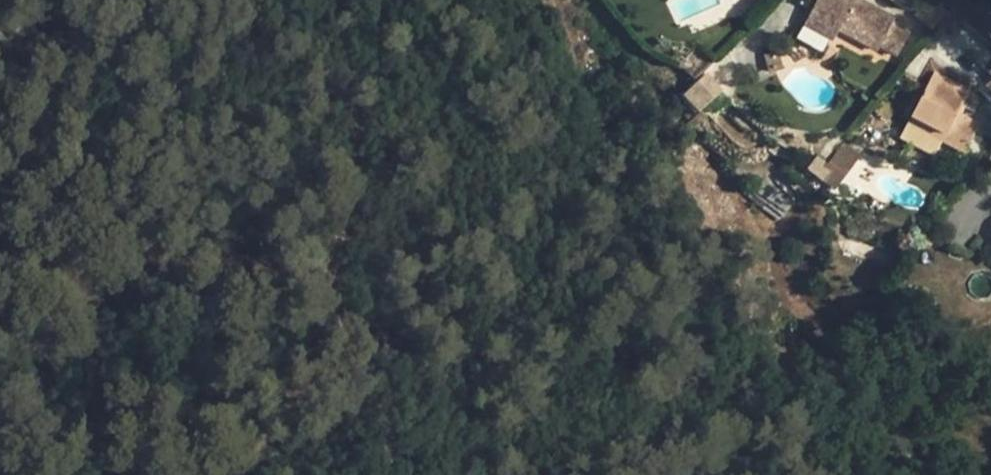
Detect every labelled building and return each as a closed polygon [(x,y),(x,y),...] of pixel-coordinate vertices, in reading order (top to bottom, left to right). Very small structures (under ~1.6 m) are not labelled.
[(804,25),(833,40),(839,29),(878,50),(879,47),(896,57),(909,33),(892,24),(895,19),(860,0),(847,0),(847,1),(845,0),(817,0),(804,25)] [(699,112),(723,90),(707,72),(682,94),(699,112)] [(969,91),(934,73),(907,124),(925,133),(928,127),(945,136),(948,130),(970,141),(980,124),(958,113),(969,91)] [(928,127),(925,133),(942,142),(945,136),(928,127)] [(964,153),(970,141),(948,130),(945,136),(942,142),(964,153)] [(807,169),(814,176),(825,162),(817,156),(807,169)]
